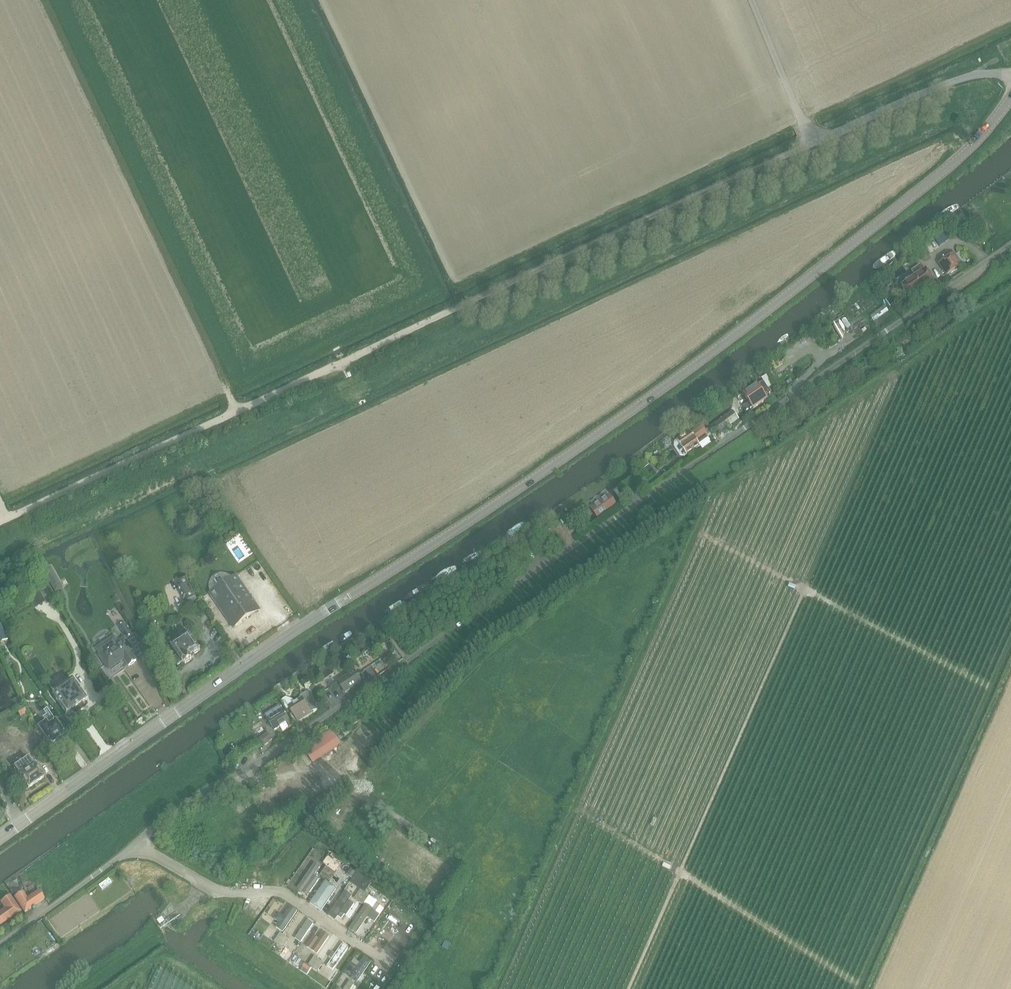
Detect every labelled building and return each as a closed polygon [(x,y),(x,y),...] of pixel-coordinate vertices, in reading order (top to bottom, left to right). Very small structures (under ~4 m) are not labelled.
[(987,224),(982,217),(975,222),(980,229),(987,224)] [(947,275),(962,265),(966,262),(960,252),(955,255),(954,254),(939,264),(947,275)] [(911,300),(928,288),(933,285),(923,271),(919,266),(911,271),(915,277),(902,285),(911,300)] [(884,292),(891,284),(886,279),(879,286),(884,292)] [(854,330),(859,328),(855,318),(850,321),(854,330)] [(763,382),(757,386),(743,395),(749,403),(743,407),(747,414),(767,400),(765,397),(770,393),(763,382)] [(677,441),(675,442),(674,447),(680,455),(685,456),(700,446),(696,440),(706,433),(702,427),(691,434),(690,432),(677,441)] [(598,518),(617,505),(610,496),(592,509),(598,518)] [(50,566),(43,570),(51,586),(59,581),(50,566)] [(186,576),(176,581),(179,586),(177,587),(183,601),(185,600),(187,605),(197,600),(186,576)] [(233,629),(240,624),(260,610),(254,602),(236,576),(209,594),(233,629)] [(43,581),(35,585),(45,602),(52,598),(43,581)] [(144,624),(145,623),(149,631),(156,627),(152,620),(150,616),(142,620),(144,624)] [(127,639),(133,635),(124,623),(119,627),(127,639)] [(115,624),(109,630),(114,635),(120,629),(115,624)] [(178,655),(172,659),(178,666),(183,663),(186,664),(192,660),(192,657),(201,651),(195,643),(186,629),(179,634),(183,638),(172,646),(178,655)] [(116,635),(97,648),(102,655),(100,657),(109,670),(111,668),(112,670),(121,664),(120,662),(124,659),(129,667),(136,662),(131,654),(134,653),(124,640),(121,642),(116,635)] [(354,671),(338,682),(345,693),(362,682),(354,671)] [(52,693),(60,705),(66,714),(67,714),(71,711),(73,714),(76,714),(83,709),(83,707),(81,704),(86,701),(80,691),(72,679),(52,693)] [(287,710),(290,708),(298,722),(312,713),(311,712),(316,709),(315,706),(316,705),(308,692),(300,697),(302,699),(294,704),(293,701),(286,698),(281,701),(287,710)] [(265,716),(267,719),(274,731),(280,727),(283,732),(292,726),(280,706),(265,716)] [(31,707),(21,711),(23,718),(34,713),(31,707)] [(38,728),(43,735),(49,743),(64,733),(58,725),(47,709),(43,712),(46,716),(42,719),(45,723),(38,728)] [(337,727),(304,749),(313,763),(341,744),(338,740),(343,737),(337,727)] [(272,739),(268,733),(259,739),(264,745),(272,739)] [(19,776),(22,781),(28,789),(44,778),(38,770),(35,765),(47,758),(40,747),(27,756),(28,757),(13,767),(19,776)] [(328,856),(322,864),(327,867),(331,870),(335,873),(341,865),(328,856)] [(319,868),(314,864),(296,888),(307,896),(319,879),(314,876),(319,868)] [(320,876),(325,879),(331,870),(327,867),(320,876)] [(335,873),(331,870),(325,879),(329,882),(335,873)] [(351,870),(347,875),(352,879),(356,873),(351,870)] [(352,879),(350,883),(361,890),(365,893),(371,884),(356,873),(352,879)] [(102,890),(112,883),(108,878),(99,885),(102,890)] [(335,890),(324,882),(309,903),(320,911),(335,890)] [(359,902),(365,893),(361,890),(354,899),(359,902)] [(14,897),(25,912),(44,899),(38,891),(27,898),(23,891),(14,897)] [(351,896),(344,891),(327,916),(334,921),(340,912),(346,916),(354,904),(348,901),(351,896)] [(370,896),(365,893),(359,902),(363,905),(370,896)] [(0,912),(0,926),(22,911),(11,895),(0,902),(5,909),(0,912)] [(275,928),(282,933),(297,911),(290,906),(283,916),(278,913),(273,920),(278,923),(275,928)] [(377,916),(364,907),(349,929),(363,937),(377,916)] [(392,919),(400,910),(397,907),(389,916),(392,919)] [(314,924),(307,920),(294,938),(300,943),(314,924)] [(314,936),(306,948),(318,956),(331,938),(323,932),(318,939),(314,936)] [(279,945),(285,936),(280,933),(274,942),(279,945)] [(290,939),(285,936),(279,945),(283,948),(290,939)] [(445,941),(442,947),(448,951),(451,944),(445,941)] [(348,948),(343,944),(327,967),(333,970),(348,948)] [(303,965),(307,960),(295,950),(291,955),(303,965)] [(314,957),(308,966),(312,968),(313,969),(319,960),(314,957)] [(370,962),(363,958),(357,967),(351,963),(343,974),(357,983),(370,962)] [(319,960),(313,969),(317,972),(323,963),(319,960)] [(305,964),(300,971),(307,976),(312,968),(308,966),(305,964)]
